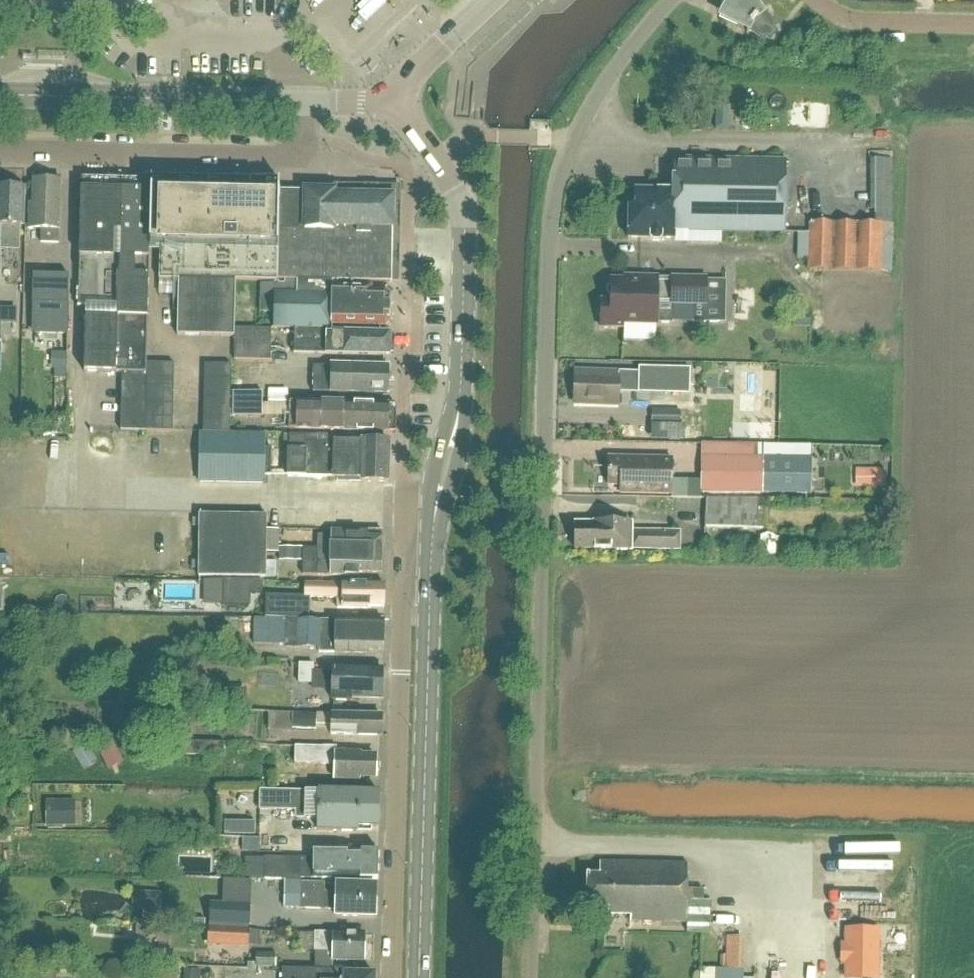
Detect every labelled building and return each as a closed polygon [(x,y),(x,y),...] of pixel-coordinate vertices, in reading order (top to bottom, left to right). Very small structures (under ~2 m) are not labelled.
[(720,14),(717,20),(718,19),(750,34),(762,41),(765,38),(771,43),(778,34),(774,31),(776,28),(761,8),(756,0),(729,0),(727,3),(723,8),(720,14)] [(103,30),(95,40),(103,47),(112,37),(103,30)] [(786,180),(786,162),(673,159),(673,179),(673,178),(673,192),(635,192),(634,210),(628,210),(627,240),(673,241),(673,232),(785,234),(785,214),(784,214),(785,180),(786,180)] [(893,160),(871,161),(871,224),(892,225),(893,160)] [(122,373),(146,373),(148,248),(149,248),(150,194),(150,181),(148,181),(148,183),(121,183),(121,191),(118,308),(116,373),(122,373)] [(58,231),(59,183),(33,182),(32,205),(30,205),(29,231),(40,231),(40,244),(58,244),(58,231)] [(121,191),(121,183),(79,182),(77,306),(116,306),(116,316),(85,316),(84,372),(116,373),(118,308),(121,191)] [(159,194),(150,194),(149,248),(158,248),(158,283),(177,283),(177,338),(234,339),(235,284),(276,285),(277,229),(278,194),(278,184),(159,182),(159,194)] [(18,188),(12,188),(10,190),(6,190),(6,191),(6,190),(6,193),(0,193),(0,226),(1,226),(1,251),(19,251),(19,227),(22,227),(24,190),(20,190),(18,188)] [(277,229),(277,247),(390,249),(391,195),(305,193),(305,194),(278,194),(277,229)] [(892,225),(871,224),(809,223),(809,233),(799,234),(798,261),(809,261),(808,271),(893,273),(894,225),(892,225)] [(390,285),(390,268),(390,249),(277,247),(277,281),(288,282),(288,283),(390,285)] [(32,276),(32,304),(31,335),(67,336),(68,305),(69,277),(32,276)] [(692,306),(706,306),(706,279),(671,278),(671,283),(658,283),(658,282),(611,281),(611,288),(608,289),(607,295),(611,297),(611,302),(601,302),(601,309),(598,311),(598,317),(601,319),(601,329),(622,329),(622,325),(657,326),(657,322),(692,323),(692,306)] [(300,330),(333,330),(333,324),(384,325),(386,327),(389,324),(388,323),(389,298),(390,297),(386,293),(384,294),(371,294),(371,289),(331,288),(331,297),(297,296),(297,285),(279,285),(278,295),(274,295),(273,329),(300,330)] [(234,361),(271,362),(271,330),(234,329),(234,361)] [(333,334),(333,330),(300,330),(299,343),(295,343),(295,355),(389,357),(389,335),(333,334)] [(147,373),(147,378),(173,379),(173,365),(147,364),(147,373)] [(204,365),(204,380),(232,380),(232,366),(204,365)] [(388,395),(388,367),(351,366),(351,369),(313,368),(313,394),(350,394),(351,394),(388,395)] [(620,373),(575,372),(575,383),(570,386),(570,393),(574,396),(574,405),(619,407),(619,389),(689,392),(690,371),(639,369),(639,373),(620,373)] [(122,387),(147,388),(147,378),(147,373),(146,373),(122,373),(122,387)] [(147,388),(147,392),(173,392),(173,379),(147,378),(147,388)] [(232,380),(204,380),(204,393),(231,393),(232,380)] [(147,392),(147,388),(122,387),(121,402),(147,403),(147,392)] [(173,392),(147,392),(147,403),(147,405),(173,405),(173,392)] [(204,393),(203,406),(231,407),(231,393),(204,393)] [(239,417),(261,417),(261,393),(239,393),(239,417)] [(121,402),(121,417),(146,417),(147,405),(147,403),(121,402)] [(388,434),(389,406),(290,403),(289,431),(388,434)] [(146,417),(146,418),(172,419),(173,405),(147,405),(146,417)] [(203,406),(203,419),(231,420),(231,407),(203,406)] [(678,426),(679,411),(651,411),(651,426),(678,426)] [(146,418),(146,417),(121,417),(121,432),(146,432),(146,418)] [(146,418),(146,432),(172,432),(172,419),(146,418)] [(231,420),(203,419),(203,433),(231,434),(231,420)] [(201,434),(201,460),(200,483),(265,484),(268,477),(289,478),(289,461),(290,437),(284,437),(201,434)] [(389,463),(390,443),(389,442),(389,443),(363,443),(363,445),(317,444),(318,437),(290,437),(289,461),(389,463)] [(671,496),(672,460),(609,459),(608,487),(620,487),(620,495),(671,496)] [(801,495),(801,486),(801,460),(700,460),(699,494),(801,495)] [(289,478),(337,479),(350,480),(350,483),(363,483),(363,484),(388,484),(388,485),(389,485),(389,463),(289,461),(289,478)] [(852,469),(851,487),(880,487),(881,469),(852,469)] [(757,530),(757,501),(706,500),(706,529),(757,530)] [(276,563),(267,563),(267,554),(278,554),(279,531),(268,531),(268,516),(200,515),(199,541),(198,579),(243,580),(267,580),(276,580),(276,563)] [(679,551),(679,533),(631,532),(631,525),(575,524),(575,551),(632,552),(632,551),(679,551)] [(331,556),(382,556),(382,539),(368,538),(368,533),(332,532),(332,538),(319,538),(319,554),(319,561),(331,562),(331,556)] [(280,553),(280,563),(303,563),(303,554),(294,554),(294,553),(280,553)] [(319,561),(319,554),(304,554),(304,576),(331,577),(359,578),(359,575),(382,575),(382,556),(331,556),(331,562),(319,561)] [(315,585),(305,585),(304,594),(310,595),(310,599),(338,599),(338,610),(367,611),(367,608),(383,608),(383,609),(384,609),(385,587),(383,587),(315,585)] [(306,619),(306,597),(266,596),(266,618),(306,619)] [(254,619),(253,645),(286,646),(287,620),(287,619),(254,619)] [(336,621),(320,621),(287,620),(286,646),(286,649),(320,650),(320,654),(366,655),(369,652),(383,652),(384,622),(336,621)] [(333,674),(314,674),(314,666),(300,666),(299,685),(313,685),(313,691),(333,691),(333,702),(350,703),(350,700),(382,701),(383,671),(382,671),(382,669),(376,669),(376,670),(375,670),(375,671),(356,670),(355,668),(345,670),(333,669),(333,674)] [(115,708),(110,724),(123,728),(128,712),(115,708)] [(315,730),(315,714),(292,713),(291,729),(315,730)] [(380,736),(381,716),(332,715),(331,734),(380,736)] [(87,745),(72,754),(80,767),(95,758),(87,745)] [(114,745),(99,752),(106,766),(121,759),(114,745)] [(379,779),(379,776),(382,772),(382,766),(379,763),(379,759),(363,759),(363,755),(336,754),(336,748),(295,747),(295,766),(336,767),(336,782),(352,782),(352,778),(379,779)] [(294,814),(294,820),(319,819),(319,832),(359,833),(359,828),(379,828),(379,812),(319,810),(319,803),(307,802),(307,793),(259,791),(258,812),(294,814)] [(380,795),(307,793),(307,802),(319,803),(319,810),(379,812),(380,795)] [(46,802),(46,828),(67,828),(67,821),(67,802),(46,802)] [(239,839),(240,851),(257,850),(256,837),(239,839)] [(381,880),(381,854),(351,853),(351,851),(312,851),(312,859),(264,858),(263,880),(285,880),(299,881),(299,877),(301,877),(301,879),(378,880),(381,880)] [(588,876),(587,909),(609,909),(609,917),(631,917),(631,923),(685,924),(685,901),(701,902),(702,891),(686,891),(686,866),(604,864),(603,877),(588,876)] [(284,909),(301,910),(302,885),(302,881),(299,881),(285,880),(284,909)] [(336,894),(325,894),(325,885),(302,885),(301,910),(336,911),(335,918),(376,919),(376,887),(336,886),(336,894)] [(211,904),(210,924),(249,926),(250,906),(211,904)] [(143,911),(142,923),(159,924),(160,912),(143,911)] [(248,947),(248,929),(207,927),(206,946),(248,947)] [(846,977),(878,977),(878,932),(846,932),(846,977)] [(349,936),(349,934),(337,934),(337,936),(316,935),(316,952),(334,952),(333,963),(347,963),(347,961),(364,962),(365,937),(349,936)] [(726,970),(743,970),(743,938),(726,937),(726,970)] [(276,969),(276,954),(256,954),(256,968),(276,969)]
